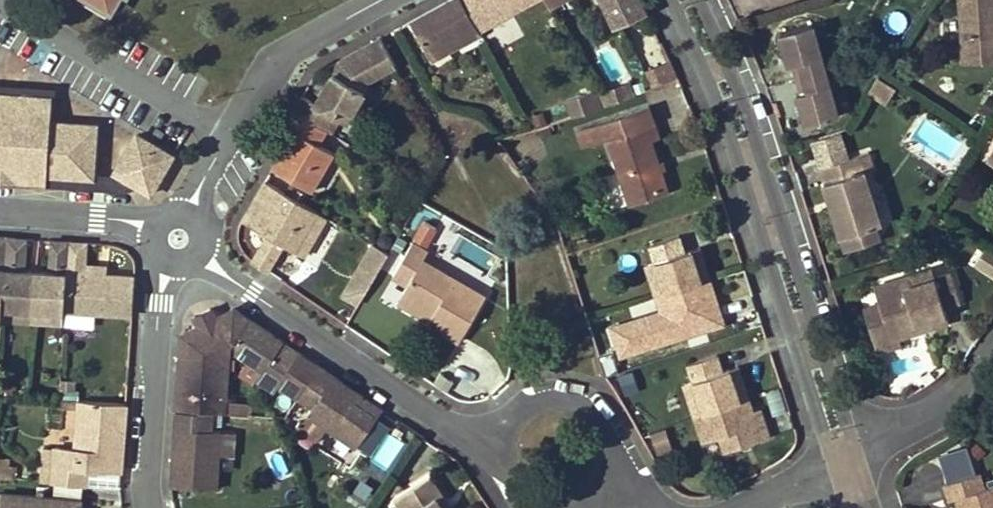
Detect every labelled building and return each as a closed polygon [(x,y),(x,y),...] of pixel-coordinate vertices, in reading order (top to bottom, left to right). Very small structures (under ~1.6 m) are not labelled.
[(97,0),(82,0),(82,1),(106,15),(111,8),(97,0)] [(111,8),(115,0),(97,0),(111,8)] [(462,0),(450,0),(411,21),(432,59),(480,33),(479,31),(462,0)] [(479,31),(535,0),(462,0),(479,31)] [(615,27),(648,12),(642,0),(602,0),(615,27)] [(963,63),(992,61),(992,0),(959,0),(963,63)] [(793,63),(797,77),(826,69),(813,23),(780,33),(789,64),(793,63)] [(294,111),(326,129),(335,114),(341,118),(347,121),(370,81),(367,80),(396,65),(381,38),(340,60),(315,103),(303,95),(294,111)] [(606,83),(626,77),(615,40),(595,46),(606,83)] [(669,79),(677,75),(671,61),(664,64),(669,79)] [(652,86),(669,79),(664,64),(646,71),(652,86)] [(826,69),(797,77),(801,92),(797,93),(806,124),(839,115),(826,69)] [(896,88),(879,77),(869,92),(887,104),(896,88)] [(606,104),(634,94),(630,81),(600,92),(606,104)] [(52,97),(53,89),(0,86),(0,94),(52,97)] [(567,99),(573,116),(599,106),(593,89),(567,99)] [(93,174),(93,173),(96,124),(51,121),(52,97),(0,94),(0,169),(93,174)] [(577,130),(582,146),(607,137),(618,173),(629,205),(669,191),(651,140),(660,137),(648,105),(577,130)] [(326,129),(294,111),(285,126),(295,131),(291,138),(286,146),(290,148),(288,153),(283,150),(273,168),(312,191),(334,153),(318,144),(326,130),(326,129)] [(326,130),(332,133),(341,118),(335,114),(326,129),(326,130)] [(137,134),(115,172),(118,173),(137,184),(138,185),(158,179),(173,154),(137,134)] [(837,207),(833,208),(847,251),(880,240),(876,225),(882,223),(860,155),(822,167),(827,181),(825,182),(831,202),(835,201),(837,207)] [(0,169),(0,181),(47,184),(47,182),(92,185),(93,174),(0,169)] [(114,174),(93,173),(93,174),(92,185),(107,186),(114,174)] [(114,174),(107,186),(124,187),(137,184),(118,173),(118,174),(114,174)] [(158,179),(138,185),(151,192),(158,179)] [(252,261),(267,270),(283,243),(289,246),(292,241),(307,250),(326,217),(266,180),(243,220),(269,234),(252,261)] [(436,228),(425,221),(415,238),(426,245),(436,228)] [(651,244),(656,260),(666,291),(656,295),(657,296),(665,321),(682,316),(710,307),(708,300),(716,297),(716,296),(710,277),(704,259),(696,262),(692,249),(685,251),(679,235),(651,244)] [(3,307),(35,309),(37,271),(26,270),(28,239),(7,238),(3,307)] [(48,271),(37,271),(35,309),(65,311),(70,242),(50,241),(48,271)] [(292,241),(289,246),(304,256),(307,250),(292,241)] [(87,243),(70,242),(65,311),(133,314),(135,276),(108,274),(85,273),(86,267),(87,243)] [(351,281),(364,288),(385,249),(372,242),(351,281)] [(434,312),(429,320),(428,322),(460,341),(486,297),(423,260),(428,251),(413,242),(393,275),(408,284),(403,293),(434,312)] [(692,249),(696,262),(704,259),(700,246),(692,249)] [(992,273),(992,251),(987,247),(977,262),(992,273)] [(656,260),(646,263),(656,295),(666,291),(656,260)] [(933,268),(901,277),(904,287),(936,277),(933,268)] [(936,277),(904,287),(917,331),(937,325),(934,317),(947,313),(945,306),(960,302),(951,272),(936,277)] [(874,286),(879,303),(888,332),(896,329),(898,337),(899,337),(917,331),(904,287),(901,277),(874,286)] [(434,312),(403,293),(398,301),(429,320),(434,312)] [(682,316),(687,331),(731,317),(723,293),(716,296),(716,297),(708,300),(710,307),(682,316)] [(879,303),(864,307),(877,352),(902,344),(899,337),(898,337),(896,329),(888,332),(879,303)] [(193,314),(196,322),(217,313),(214,304),(193,314)] [(249,362),(241,373),(252,381),(254,379),(272,391),(276,385),(293,397),(316,364),(233,305),(217,313),(196,322),(181,329),(175,409),(214,412),(227,413),(228,399),(231,367),(234,367),(235,356),(231,356),(231,349),(249,362)] [(3,307),(2,320),(34,322),(35,309),(3,307)] [(64,325),(65,311),(35,309),(34,322),(64,325)] [(937,325),(950,321),(947,313),(934,317),(937,325)] [(704,440),(721,434),(749,425),(746,418),(754,415),(754,414),(748,396),(742,378),(734,381),(730,368),(723,370),(717,354),(689,363),(694,379),(704,410),(695,413),(696,415),(704,440)] [(363,396),(316,364),(293,397),(313,407),(298,428),(318,442),(328,428),(357,447),(383,410),(367,399),(366,400),(363,397),(363,396)] [(738,365),(730,368),(734,381),(742,378),(738,365)] [(929,372),(921,379),(926,386),(935,380),(929,372)] [(694,379),(685,382),(695,413),(704,410),(694,379)] [(79,410),(80,400),(62,399),(61,408),(79,410)] [(228,399),(227,413),(251,414),(252,401),(228,399)] [(82,486),(86,486),(87,468),(121,471),(127,404),(80,400),(79,410),(76,450),(56,448),(56,450),(44,450),(41,482),(55,483),(82,486)] [(214,412),(175,409),(171,483),(218,487),(221,452),(235,453),(237,429),(213,428),(214,412)] [(721,434),(725,450),(769,436),(761,411),(754,414),(754,415),(746,418),(749,425),(721,434)] [(654,450),(672,445),(666,426),(648,432),(654,450)] [(970,449),(979,458),(985,451),(977,442),(970,449)] [(9,466),(10,461),(0,460),(0,458),(0,465),(9,466)] [(0,465),(0,478),(13,479),(14,468),(9,468),(9,466),(0,465)] [(959,507),(992,507),(992,486),(985,488),(980,473),(944,484),(949,500),(956,498),(959,507)] [(438,496),(443,492),(432,475),(399,497),(406,507),(445,507),(438,496)] [(385,489),(392,495),(404,488),(397,482),(385,489)] [(55,483),(53,498),(81,500),(82,486),(55,483)] [(438,496),(445,507),(453,507),(443,492),(438,496)] [(81,500),(53,498),(2,494),(1,507),(81,507),(81,500)] [(402,507),(406,507),(399,497),(396,499),(402,507)]
